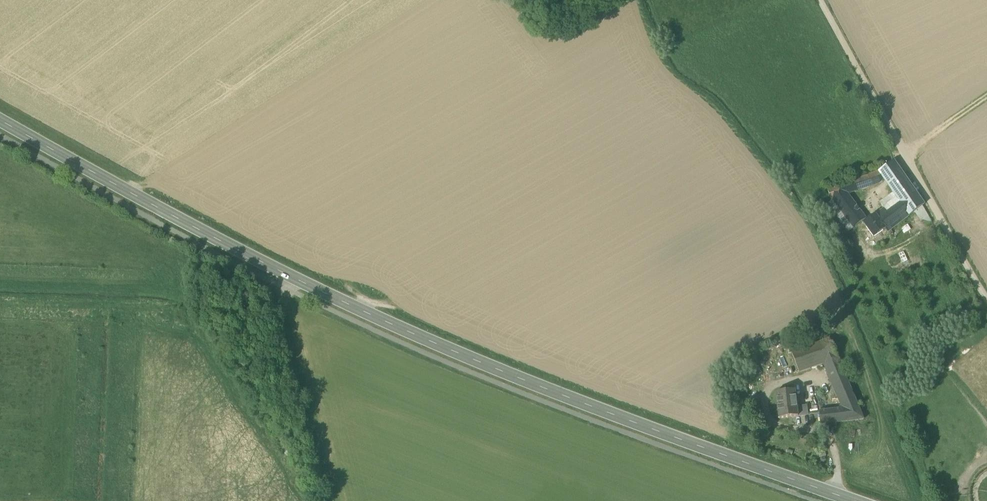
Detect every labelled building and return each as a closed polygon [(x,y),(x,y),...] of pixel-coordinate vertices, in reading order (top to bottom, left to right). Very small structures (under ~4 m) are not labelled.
[(878,172),(884,180),(891,173),(897,166),(894,161),(878,172)] [(903,175),(897,166),(891,173),(884,180),(888,186),(903,175)] [(882,183),(884,180),(878,172),(828,191),(832,201),(833,200),(834,201),(848,195),(882,183)] [(924,205),(903,175),(888,186),(893,193),(900,203),(909,216),(914,213),(923,206),(924,205)] [(879,203),(884,209),(885,209),(887,212),(900,203),(893,193),(879,203)] [(848,195),(834,201),(854,228),(866,219),(848,195)] [(843,236),(854,228),(834,201),(824,207),(835,222),(834,223),(843,236)] [(909,216),(900,203),(887,212),(885,209),(884,209),(875,215),(886,229),(885,229),(888,233),(890,231),(909,216)] [(932,223),(923,206),(914,213),(920,221),(932,223)] [(863,224),(874,238),(885,229),(886,229),(875,215),(863,224)] [(908,225),(901,229),(904,234),(911,230),(908,225)] [(905,268),(910,265),(903,252),(898,254),(905,268)] [(799,373),(825,364),(837,358),(830,340),(791,353),(799,373)] [(825,364),(843,408),(864,420),(838,358),(837,358),(825,364)] [(776,392),(779,419),(798,416),(797,407),(795,390),(776,392)] [(797,407),(798,416),(808,415),(807,406),(797,407)] [(821,425),(864,420),(843,408),(819,411),(821,425)]
